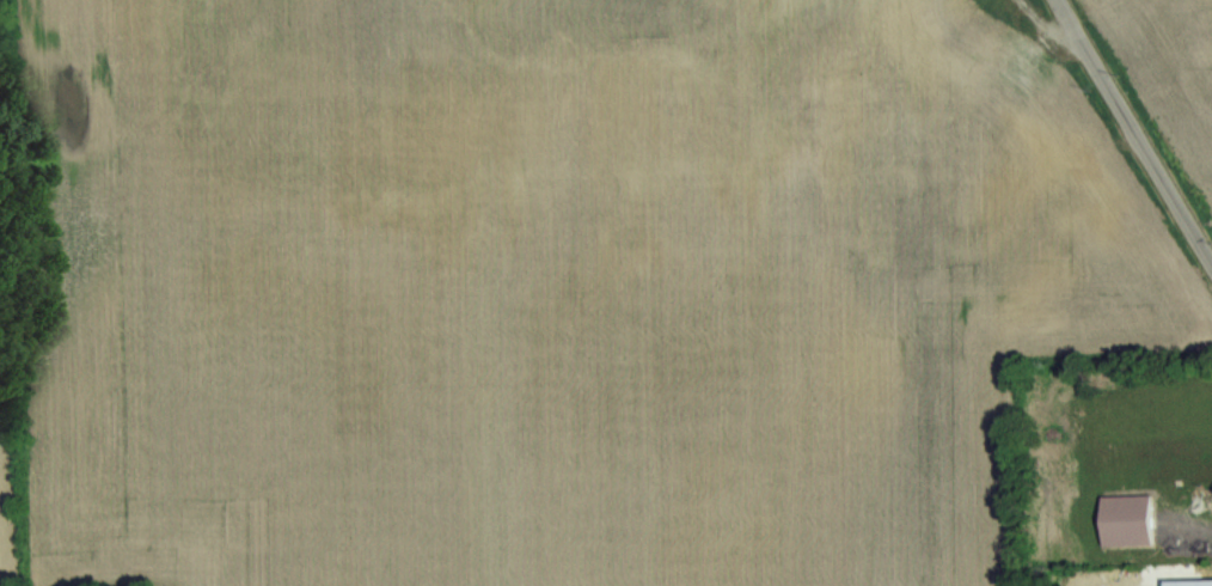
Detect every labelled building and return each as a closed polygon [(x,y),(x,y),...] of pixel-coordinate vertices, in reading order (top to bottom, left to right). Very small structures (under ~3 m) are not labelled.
[(1157,544),(1156,494),(1108,494),(1108,545),(1157,544)]
